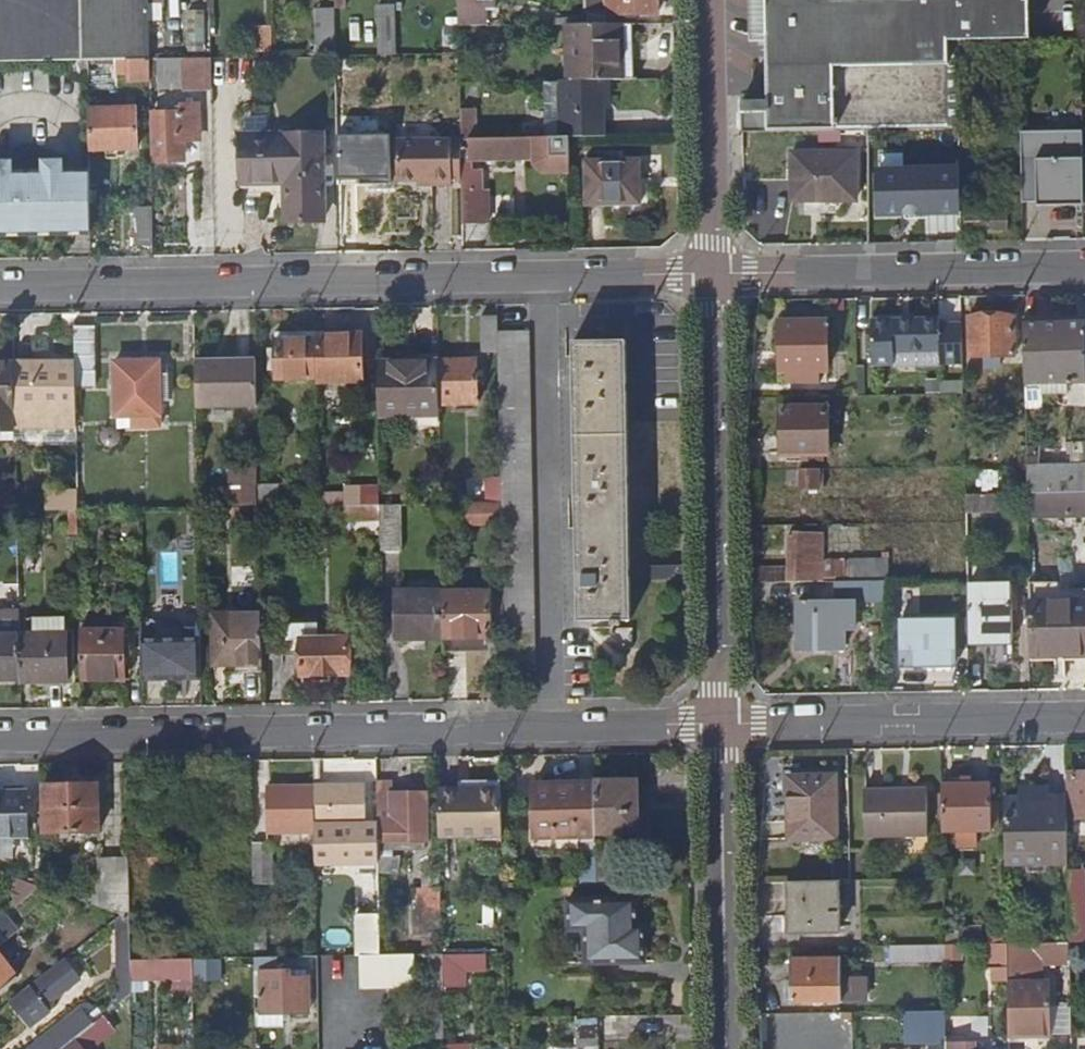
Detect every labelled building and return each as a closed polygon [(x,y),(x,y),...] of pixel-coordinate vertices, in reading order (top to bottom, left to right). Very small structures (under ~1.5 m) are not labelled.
[(81,61),(88,61),(109,60),(150,60),(149,46),(149,26),(149,0),(0,0),(0,62),(26,62),(75,61),(81,61)] [(333,11),(344,11),(344,0),(333,0),(333,11)] [(457,27),(485,26),(484,9),(478,9),(479,2),(475,2),(475,0),(457,0),(457,27)] [(585,12),(606,11),(607,14),(635,14),(658,13),(658,0),(585,0),(585,12)] [(959,131),(958,44),(1030,44),(1029,0),(767,0),(770,101),(743,102),(744,134),(959,131)] [(334,46),(333,11),(314,11),(314,48),(334,46)] [(606,11),(585,12),(585,24),(621,24),(633,23),(634,23),(635,14),(607,14),(606,11)] [(379,55),(396,55),(395,18),(379,18),(379,55)] [(633,23),(621,24),(621,80),(634,80),(633,23)] [(621,24),(585,24),(565,25),(566,81),(602,81),(621,80),(621,24)] [(211,92),(211,59),(176,59),(150,60),(150,81),(150,92),(211,92)] [(88,61),(88,74),(116,73),(116,82),(150,81),(150,60),(109,60),(88,61)] [(75,74),(88,74),(88,61),(81,61),(75,61),(75,74)] [(602,81),(566,81),(542,81),(543,136),(561,136),(603,135),(602,81)] [(136,104),(91,106),(92,149),(106,149),(106,158),(120,157),(120,149),(137,148),(136,104)] [(170,113),(154,114),(154,158),(182,158),(182,140),(200,140),(199,107),(170,106),(170,113)] [(473,108),(459,108),(460,118),(473,118),(473,108)] [(460,138),(473,138),(473,118),(460,118),(460,138)] [(1083,132),(1021,133),(1023,202),(1054,201),(1054,194),(1064,194),(1065,199),(1084,198),(1084,194),(1083,132)] [(274,136),(275,184),(284,184),(285,222),(323,222),(321,134),(274,136)] [(241,184),(275,184),(274,136),(240,136),(241,184)] [(561,136),(543,136),(473,138),(460,138),(461,162),(526,160),(527,165),(534,172),(563,172),(561,136)] [(396,141),(396,176),(451,176),(450,138),(396,141)] [(461,162),(460,138),(450,138),(451,176),(461,176),(461,162)] [(855,152),(792,153),(792,201),(856,201),(855,152)] [(639,159),(585,160),(585,205),(639,205),(639,159)] [(91,231),(90,174),(62,174),(62,161),(42,161),(42,175),(28,175),(29,232),(91,231)] [(29,232),(28,175),(12,175),(11,162),(0,162),(0,233),(29,232)] [(885,211),(960,212),(961,170),(885,170),(885,211)] [(451,176),(396,176),(396,182),(429,181),(429,187),(451,186),(451,180),(451,176)] [(487,190),(461,191),(462,224),(488,224),(487,190)] [(1008,225),(1008,197),(968,197),(967,226),(1008,225)] [(152,244),(152,207),(132,207),(133,244),(152,244)] [(496,350),(496,333),(495,317),(478,318),(478,351),(496,350)] [(1014,318),(972,319),(972,352),(1015,352),(1014,318)] [(965,364),(964,325),(943,325),(943,320),(912,320),(913,326),(873,326),(874,366),(897,366),(896,353),(942,352),(942,365),(965,364)] [(1028,324),(1029,383),(1084,382),(1084,323),(1028,324)] [(92,327),(74,327),(75,370),(93,370),(92,327)] [(831,327),(783,328),(783,378),(790,379),(790,390),(813,390),(812,379),(831,378),(831,327)] [(501,637),(502,670),(534,671),(528,333),(496,333),(496,350),(499,477),(499,503),(499,525),(501,590),(501,637)] [(317,335),(317,339),(317,377),(317,383),(363,381),(362,334),(317,335)] [(317,377),(317,339),(277,340),(277,379),(317,377)] [(625,341),(573,342),(577,621),(609,620),(609,625),(618,626),(618,621),(629,620),(625,341)] [(114,362),(114,370),(115,416),(132,415),(146,415),(146,421),(160,420),(159,402),(168,401),(167,375),(159,375),(158,361),(155,361),(152,356),(144,357),(140,361),(134,362),(131,357),(122,357),(119,362),(114,362)] [(196,360),(197,407),(257,406),(256,362),(232,363),(231,359),(196,360)] [(63,362),(25,362),(26,416),(46,415),(46,407),(64,407),(64,380),(69,380),(69,364),(63,364),(63,362)] [(476,362),(436,363),(437,405),(477,405),(476,362)] [(13,423),(13,407),(15,407),(14,363),(0,364),(0,423),(13,423)] [(436,363),(376,364),(377,418),(438,418),(437,405),(436,363)] [(94,385),(93,370),(75,370),(75,385),(94,385)] [(803,460),(812,460),(811,453),(827,453),(831,452),(831,406),(783,407),(784,453),(802,453),(803,460)] [(146,415),(132,415),(132,428),(160,427),(160,420),(146,421),(146,415)] [(1031,492),(1073,491),(1084,491),(1084,465),(1030,465),(1031,492)] [(825,488),(824,468),(800,468),(801,489),(825,488)] [(499,503),(499,477),(484,477),(484,504),(499,503)] [(259,508),(275,508),(275,485),(259,486),(259,508)] [(322,490),(323,504),(345,504),(345,489),(322,490)] [(346,507),(364,506),(363,489),(345,490),(346,507)] [(1031,492),(1031,513),(1074,513),(1073,491),(1031,492)] [(998,492),(968,493),(968,512),(999,512),(998,492)] [(499,525),(499,503),(484,504),(456,504),(456,526),(499,525)] [(380,522),(379,506),(364,506),(346,507),(330,507),(331,516),(341,516),(341,523),(380,522)] [(402,551),(401,506),(379,506),(380,522),(380,552),(402,551)] [(809,582),(821,582),(820,536),(808,536),(808,534),(789,535),(790,567),(790,574),(809,574),(809,582)] [(685,581),(685,563),(650,564),(651,582),(685,581)] [(761,583),(809,582),(809,574),(790,574),(790,567),(760,567),(761,583)] [(887,593),(887,581),(830,582),(830,595),(887,593)] [(1015,583),(969,583),(970,637),(1016,636),(1015,583)] [(1032,600),(1033,655),(1069,654),(1069,659),(1084,659),(1084,589),(1071,589),(1071,600),(1032,600)] [(441,592),(442,638),(489,637),(501,637),(501,590),(441,592)] [(396,640),(442,638),(441,592),(395,593),(396,640)] [(855,604),(800,604),(800,648),(846,648),(846,628),(855,628),(855,604)] [(262,672),(261,615),(214,615),(215,672),(262,672)] [(300,654),(300,674),(348,673),(348,634),(318,635),(318,617),(281,617),(281,654),(300,654)] [(955,619),(901,621),(902,666),(956,666),(955,619)] [(122,626),(79,627),(80,679),(123,679),(123,657),(130,657),(130,642),(123,642),(122,626)] [(19,634),(19,679),(19,682),(64,681),(63,633),(34,634),(19,634)] [(19,679),(19,634),(0,635),(0,680),(19,679)] [(201,638),(140,639),(140,678),(202,678),(201,638)] [(1013,660),(1013,643),(989,642),(988,659),(1013,660)] [(1073,773),(1073,816),(1084,816),(1084,773),(1073,773)] [(792,777),(793,805),(803,804),(802,777),(792,777)] [(803,804),(793,805),(793,839),(839,839),(838,777),(802,777),(803,804)] [(642,778),(593,780),(593,782),(594,831),(643,831),(642,778)] [(963,784),(943,784),(944,832),(959,832),(959,839),(976,839),(977,832),(996,831),(995,784),(975,784),(975,778),(963,778),(963,784)] [(98,782),(43,783),(44,832),(59,832),(59,839),(69,839),(68,832),(99,831),(98,782)] [(595,841),(594,831),(593,782),(533,783),(533,835),(576,834),(577,841),(595,841)] [(364,783),(313,784),(314,793),(314,826),(314,831),(315,865),(378,863),(377,841),(377,825),(366,825),(364,783)] [(394,783),(376,783),(377,825),(377,841),(428,840),(427,793),(394,794),(394,783)] [(314,793),(313,784),(266,785),(267,832),(314,831),(314,826),(314,793)] [(927,786),(864,787),(865,836),(929,835),(927,786)] [(502,825),(501,787),(438,789),(439,826),(502,825)] [(1007,798),(1008,849),(1040,848),(1040,862),(1069,862),(1068,796),(1050,797),(1050,787),(1032,788),(1031,797),(1007,798)] [(26,837),(25,791),(0,791),(0,837),(26,837)] [(254,841),(254,882),(273,882),(272,840),(254,841)] [(595,853),(595,884),(607,884),(607,852),(595,853)] [(101,908),(129,918),(127,858),(99,859),(101,908)] [(39,886),(41,887),(41,870),(29,871),(30,882),(39,886)] [(15,904),(22,899),(14,877),(6,874),(15,904)] [(1084,942),(1084,876),(1070,875),(1071,936),(1071,942),(1084,942)] [(22,899),(39,886),(30,882),(14,877),(22,899)] [(419,920),(441,921),(440,888),(438,888),(438,878),(426,877),(426,889),(420,889),(419,920)] [(840,878),(792,880),(792,931),(840,931),(840,878)] [(452,882),(440,883),(440,888),(441,921),(441,924),(447,924),(447,937),(489,936),(489,917),(457,918),(457,900),(466,901),(466,880),(452,879),(452,882)] [(636,899),(568,901),(569,928),(560,928),(561,964),(646,961),(645,938),(638,938),(636,899)] [(0,916),(0,943),(19,927),(7,911),(0,916)] [(379,954),(379,917),(357,917),(358,955),(360,954),(379,954)] [(989,943),(1008,943),(1007,925),(946,926),(946,944),(965,944),(989,943)] [(1008,981),(1008,943),(989,943),(990,994),(1008,995),(1008,986),(1008,981)] [(1019,943),(1008,943),(1008,981),(1020,981),(1019,943)] [(946,944),(893,945),(894,965),(947,965),(947,961),(946,944)] [(965,960),(965,944),(946,944),(947,961),(965,960)] [(463,952),(441,953),(441,964),(442,987),(464,986),(463,977),(480,976),(479,952),(463,952)] [(414,953),(379,954),(360,954),(359,988),(414,987),(414,953)] [(441,953),(427,953),(427,994),(442,992),(442,987),(441,964),(441,953)] [(18,978),(0,954),(0,991),(18,978)] [(275,956),(255,956),(256,1001),(256,1021),(281,1021),(281,1007),(306,1007),(306,964),(281,964),(281,961),(276,962),(275,956)] [(843,956),(791,956),(791,978),(787,977),(787,998),(791,998),(791,1002),(843,1001),(843,956)] [(65,958),(9,1003),(30,1028),(51,1010),(45,1004),(79,975),(65,958)] [(143,960),(130,961),(130,968),(130,994),(137,994),(136,984),(144,983),(143,960)] [(122,1000),(130,994),(130,968),(118,968),(119,986),(122,990),(122,1000)] [(1020,981),(1008,981),(1008,986),(1008,995),(1009,1033),(1044,1032),(1044,980),(1020,981)] [(1009,1033),(1009,1037),(1051,1036),(1050,980),(1044,980),(1044,1032),(1009,1033)] [(96,1021),(84,1006),(29,1048),(60,1048),(96,1021)] [(948,1040),(947,1009),(907,1009),(908,1030),(928,1030),(929,1040),(948,1040)] [(96,1021),(60,1048),(89,1048),(119,1025),(108,1011),(96,1021)] [(684,1013),(640,1014),(641,1027),(641,1034),(684,1033),(684,1013)] [(640,1014),(616,1015),(617,1029),(641,1027),(640,1014)] [(1082,1014),(1073,1014),(1073,1030),(1082,1029),(1082,1014)] [(599,1034),(599,1021),(584,1022),(585,1040),(599,1039),(599,1034)] [(1082,1029),(1073,1030),(1073,1048),(1083,1048),(1082,1029)] [(908,1040),(929,1040),(928,1030),(908,1030),(908,1040)] [(948,1040),(948,1048),(969,1048),(969,1039),(948,1040)]
